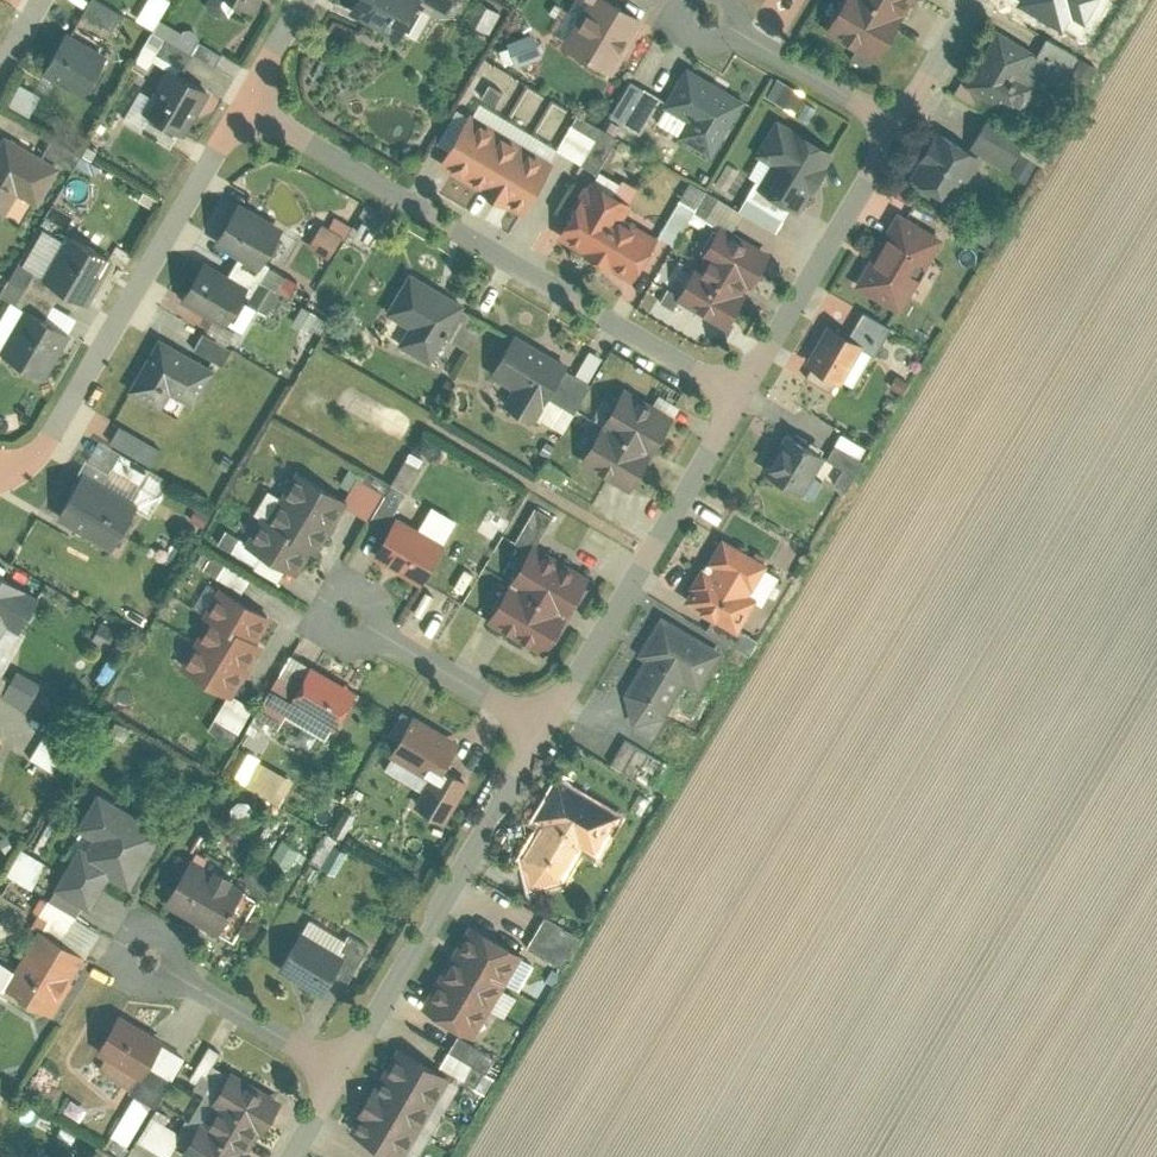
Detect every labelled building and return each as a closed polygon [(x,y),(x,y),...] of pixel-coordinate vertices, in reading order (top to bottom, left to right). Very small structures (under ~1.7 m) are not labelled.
[(110,24),(120,9),(105,0),(86,0),(82,6),(110,24)] [(157,26),(168,0),(146,0),(138,19),(157,26)] [(351,11),(399,38),(422,0),(357,0),(351,11)] [(644,15),(618,0),(596,0),(569,46),(613,71),(644,15)] [(830,30),(879,55),(908,0),(845,0),(830,30)] [(1017,4),(1065,30),(1081,0),(1020,0),(1017,4)] [(487,30),(499,11),(485,2),(473,21),(487,30)] [(213,63),(220,49),(165,20),(162,25),(155,22),(133,62),(143,68),(153,49),(183,64),(190,51),(213,63)] [(1037,80),(1018,70),(1032,43),(998,26),(970,78),(1023,106),(1037,80)] [(546,53),(537,28),(508,39),(517,63),(546,53)] [(90,91),(110,55),(66,31),(46,67),(90,91)] [(170,62),(147,107),(187,128),(211,84),(170,62)] [(714,152),(746,100),(689,64),(667,100),(691,115),(681,131),(714,152)] [(766,94),(793,109),(803,92),(777,76),(766,94)] [(624,116),(640,82),(629,77),(613,111),(624,116)] [(642,85),(623,118),(641,128),(660,95),(642,85)] [(443,161),(526,210),(556,158),(473,109),(443,161)] [(595,135),(580,161),(596,170),(616,135),(576,112),(571,120),(595,135)] [(990,113),(974,141),(1012,162),(1028,134),(990,113)] [(803,208),(837,147),(778,114),(758,150),(774,158),(760,184),(803,208)] [(555,147),(578,160),(592,135),(569,122),(555,147)] [(914,171),(957,195),(980,151),(938,128),(914,171)] [(7,133),(0,145),(0,208),(18,218),(30,196),(41,202),(62,164),(7,133)] [(635,197),(596,175),(562,236),(633,276),(657,233),(625,215),(635,197)] [(240,194),(219,226),(269,258),(290,226),(240,194)] [(896,211),(857,282),(903,307),(942,236),(896,211)] [(344,232),(323,221),(312,241),(333,253),(344,232)] [(680,295),(728,324),(770,251),(722,223),(680,295)] [(68,230),(46,272),(92,297),(114,255),(68,230)] [(209,256),(188,288),(232,317),(253,285),(209,256)] [(389,308),(412,322),(401,339),(432,358),(466,301),(413,269),(389,308)] [(4,349),(45,371),(69,329),(28,306),(4,349)] [(852,333),(877,348),(892,322),(867,307),(852,333)] [(828,325),(809,360),(845,379),(864,344),(828,325)] [(205,328),(195,344),(225,362),(235,346),(205,328)] [(509,398),(537,414),(548,395),(567,364),(569,360),(517,329),(495,368),(518,382),(509,398)] [(198,398),(217,364),(160,333),(131,385),(162,402),(172,384),(198,398)] [(577,412),(595,380),(567,364),(548,395),(577,412)] [(677,410),(628,382),(587,455),(636,482),(677,410)] [(122,421),(113,437),(153,459),(162,443),(122,421)] [(868,442),(844,428),(831,452),(856,465),(868,442)] [(787,429),(766,467),(806,488),(827,451),(787,429)] [(409,449),(389,481),(403,489),(423,458),(409,449)] [(253,542),(298,569),(342,494),(296,468),(253,542)] [(358,472),(344,497),(369,512),(383,486),(358,472)] [(62,513),(119,543),(140,503),(83,473),(62,513)] [(376,551),(423,580),(447,540),(400,512),(376,551)] [(757,594),(753,592),(772,558),(726,532),(706,566),(702,564),(684,595),(739,626),(757,594)] [(549,651),(591,576),(533,544),(491,619),(549,651)] [(33,588),(0,570),(0,650),(33,588)] [(259,638),(272,614),(221,586),(208,610),(216,614),(259,638)] [(639,649),(648,654),(628,688),(668,712),(688,678),(703,687),(725,649),(661,612),(639,649)] [(233,693),(262,640),(259,638),(216,614),(186,667),(233,693)] [(336,729),(361,688),(295,649),(270,690),(336,729)] [(26,705),(38,677),(12,667),(1,695),(26,705)] [(415,711),(392,751),(433,775),(440,762),(456,735),(415,711)] [(65,740),(69,741),(74,729),(47,718),(30,757),(54,767),(65,740)] [(433,775),(418,800),(449,817),(471,779),(440,762),(433,775)] [(535,816),(543,820),(525,853),(564,875),(582,842),(597,851),(619,810),(556,776),(535,816)] [(80,824),(97,834),(84,855),(131,883),(164,827),(101,789),(80,824)] [(311,859),(335,870),(347,846),(323,834),(311,859)] [(6,873),(33,887),(47,860),(19,846),(6,873)] [(59,884),(94,905),(113,872),(84,855),(78,851),(59,884)] [(166,900),(218,930),(246,883),(194,853),(166,900)] [(546,911),(530,939),(567,961),(584,933),(546,911)] [(475,919),(426,1001),(477,1032),(526,950),(475,919)] [(281,965),(324,990),(349,948),(306,923),(281,965)] [(54,1009),(88,953),(41,924),(7,980),(54,1009)] [(168,1035),(122,1008),(98,1050),(143,1076),(152,1062),(165,1039),(168,1035)] [(438,1062),(461,1075),(468,1062),(482,1069),(491,1053),(455,1032),(438,1062)] [(152,1062),(173,1074),(186,1051),(165,1039),(152,1062)] [(397,1049),(350,1134),(387,1155),(438,1073),(397,1049)] [(213,1099),(216,1101),(206,1117),(252,1145),(262,1129),(264,1131),(285,1096),(234,1065),(213,1099)] [(133,1093),(108,1135),(124,1144),(148,1102),(133,1093)] [(206,1117),(186,1150),(197,1156),(245,1156),(252,1145),(206,1117)]
